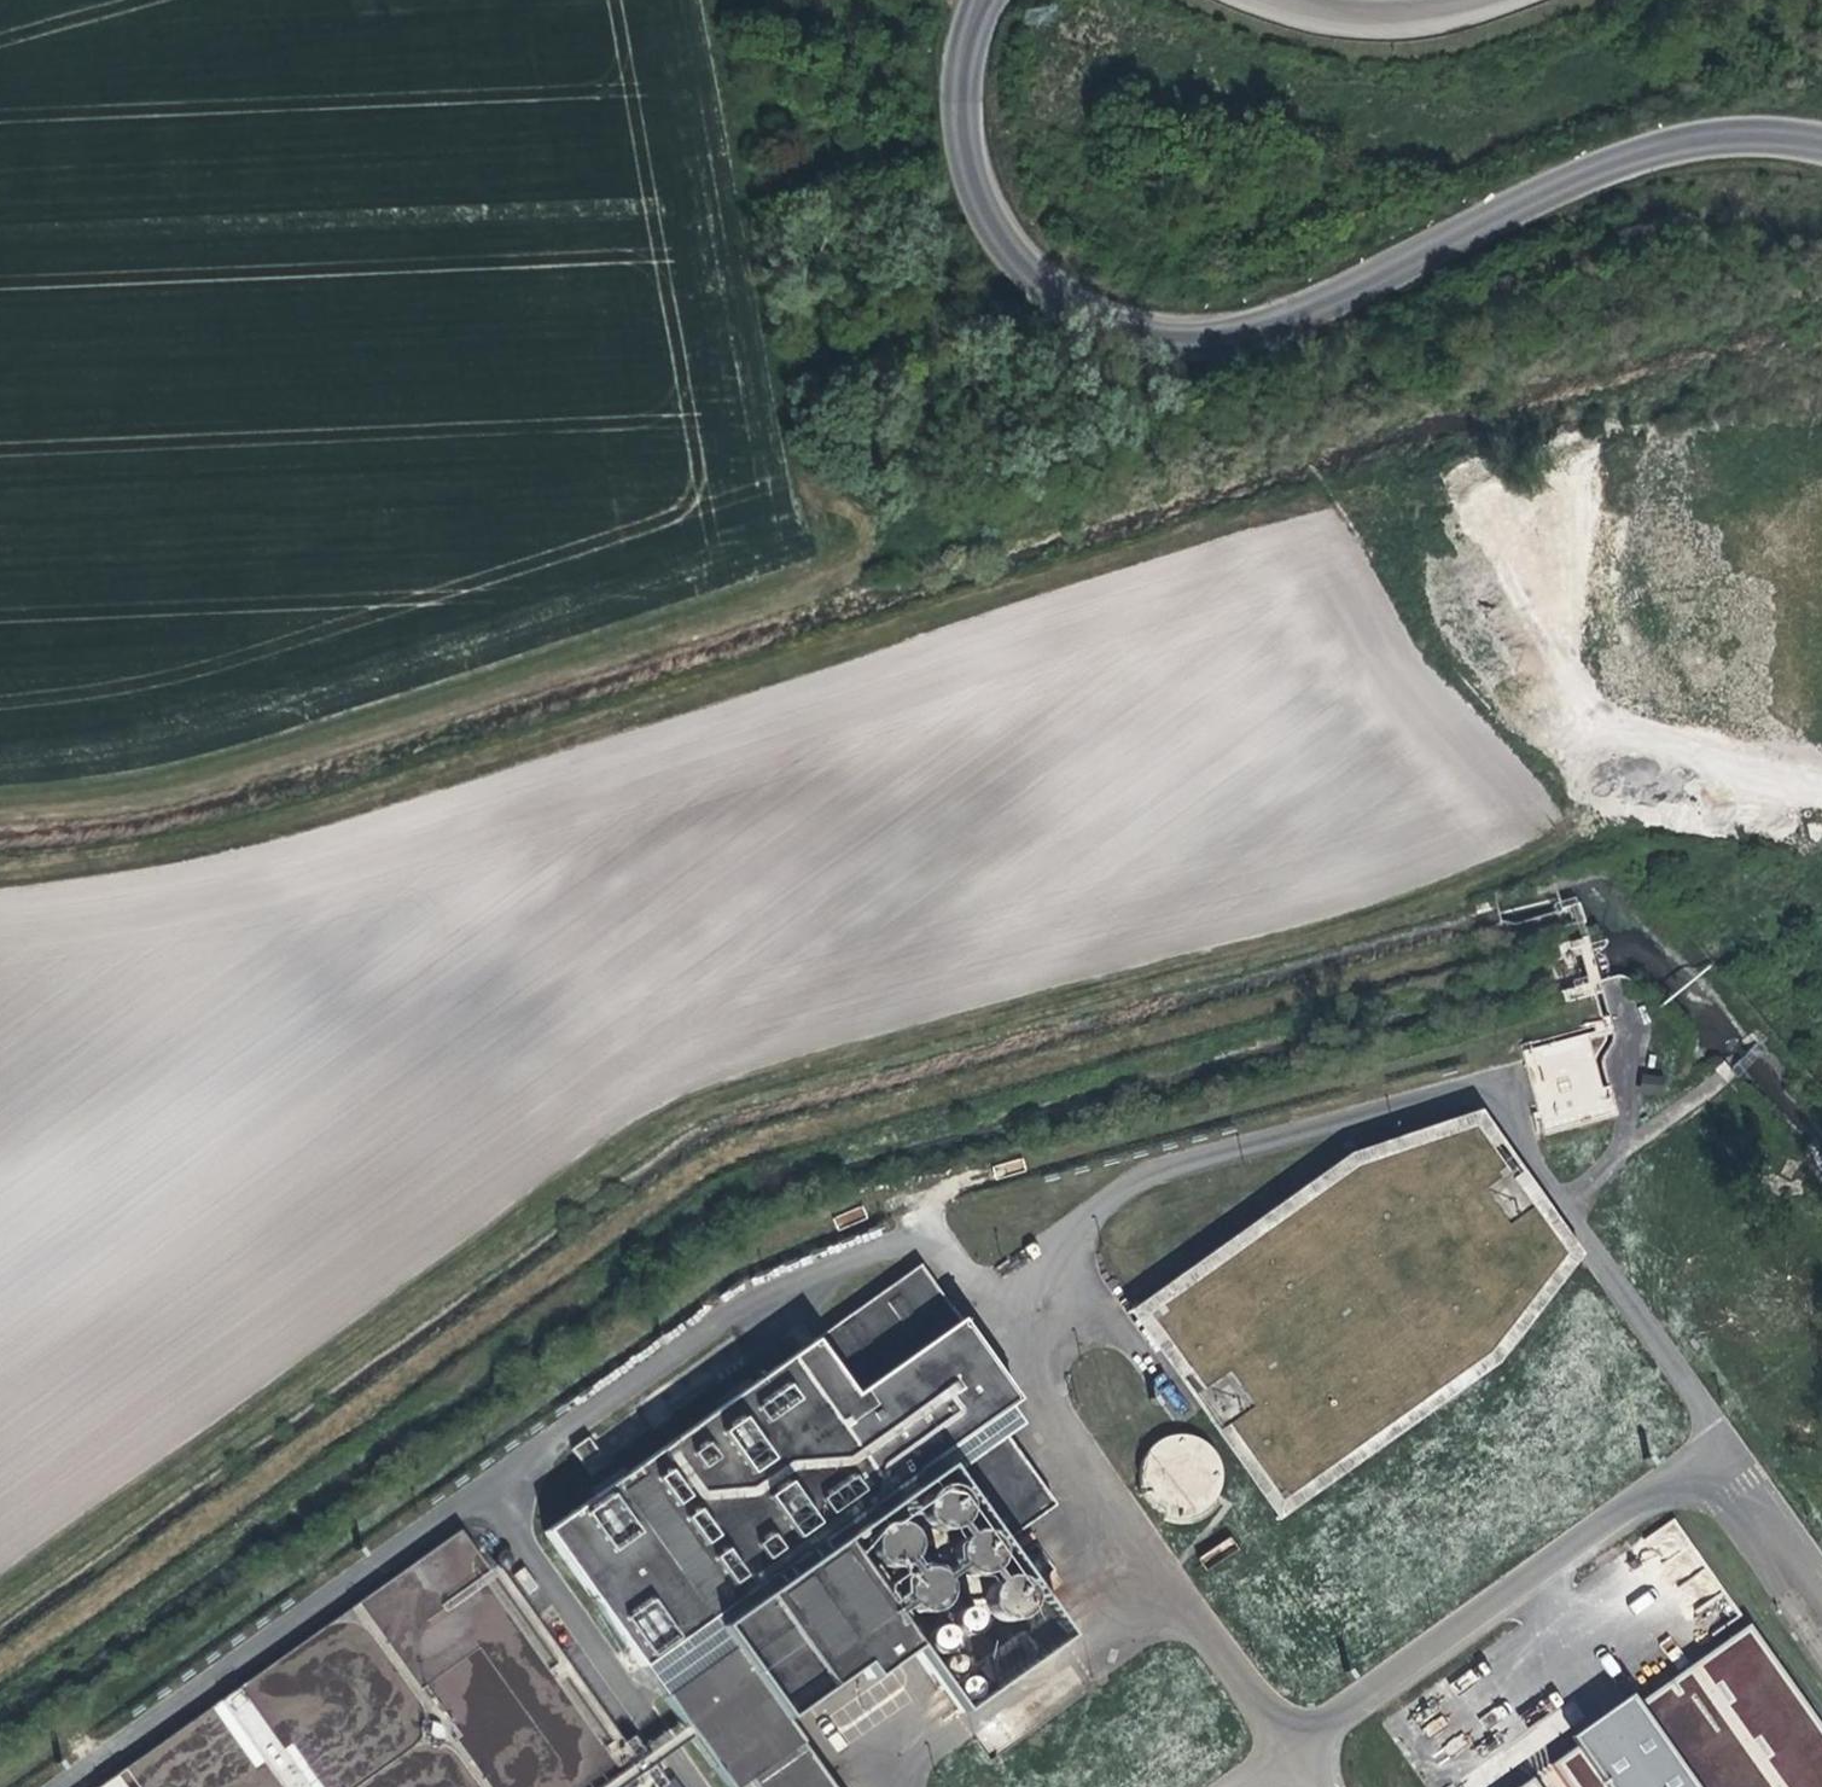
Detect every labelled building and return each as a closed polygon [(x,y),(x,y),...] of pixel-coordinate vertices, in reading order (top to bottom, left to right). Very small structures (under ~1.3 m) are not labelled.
[(1617,1116),(1609,1085),(1601,1087),(1586,1035),(1520,1053),(1544,1137),(1617,1116)] [(1009,1538),(1065,1499),(1017,1430),(1031,1419),(1017,1399),(1026,1392),(932,1257),(552,1523),(738,1784),(757,1771),(768,1786),(848,1786),(795,1711),(869,1659),(876,1671),(921,1639),(964,1702),(1071,1626),(1009,1538)] [(592,1458),(609,1446),(598,1430),(580,1443),(592,1458)] [(1149,1522),(1222,1519),(1219,1435),(1146,1438),(1149,1522)] [(1747,1620),(1632,1700),(1621,1690),(1564,1728),(1575,1744),(1545,1753),(1569,1786),(1821,1786),(1821,1728),(1747,1620)] [(1515,1786),(1536,1786),(1529,1777),(1515,1786)]
